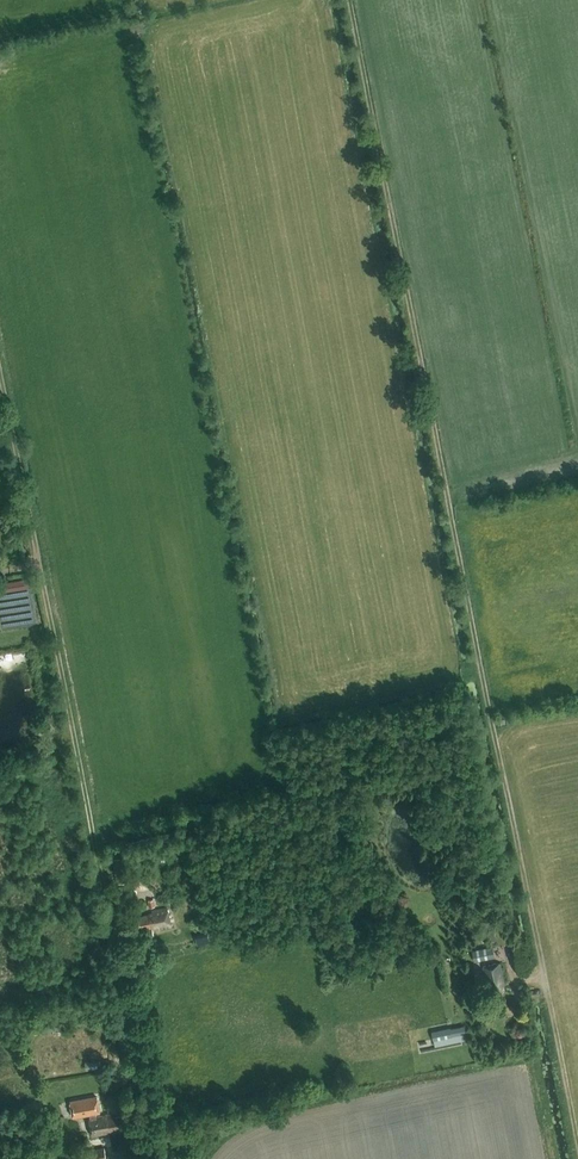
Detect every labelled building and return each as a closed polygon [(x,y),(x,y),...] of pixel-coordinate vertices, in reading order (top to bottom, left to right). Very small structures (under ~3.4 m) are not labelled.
[(6,591),(28,587),(27,580),(4,584),(6,591)] [(125,856),(113,858),(117,882),(129,880),(125,856)] [(147,900),(149,907),(156,905),(154,899),(147,900)] [(154,931),(172,926),(168,908),(153,912),(153,914),(150,915),(139,918),(143,937),(155,935),(154,931)] [(472,950),(474,961),(495,957),(493,946),(472,950)] [(477,989),(488,987),(489,989),(491,989),(492,993),(503,990),(502,986),(505,985),(500,963),(484,967),(485,973),(479,974),(474,975),(477,989)] [(451,1027),(432,1031),(433,1040),(453,1036),(451,1027)] [(108,1115),(102,1116),(97,1117),(97,1114),(101,1113),(97,1095),(69,1100),(73,1118),(91,1115),(92,1118),(90,1118),(93,1136),(118,1131),(117,1128),(123,1127),(121,1116),(115,1117),(114,1113),(107,1114),(108,1115)] [(104,1146),(84,1150),(85,1158),(107,1158),(104,1146)]
